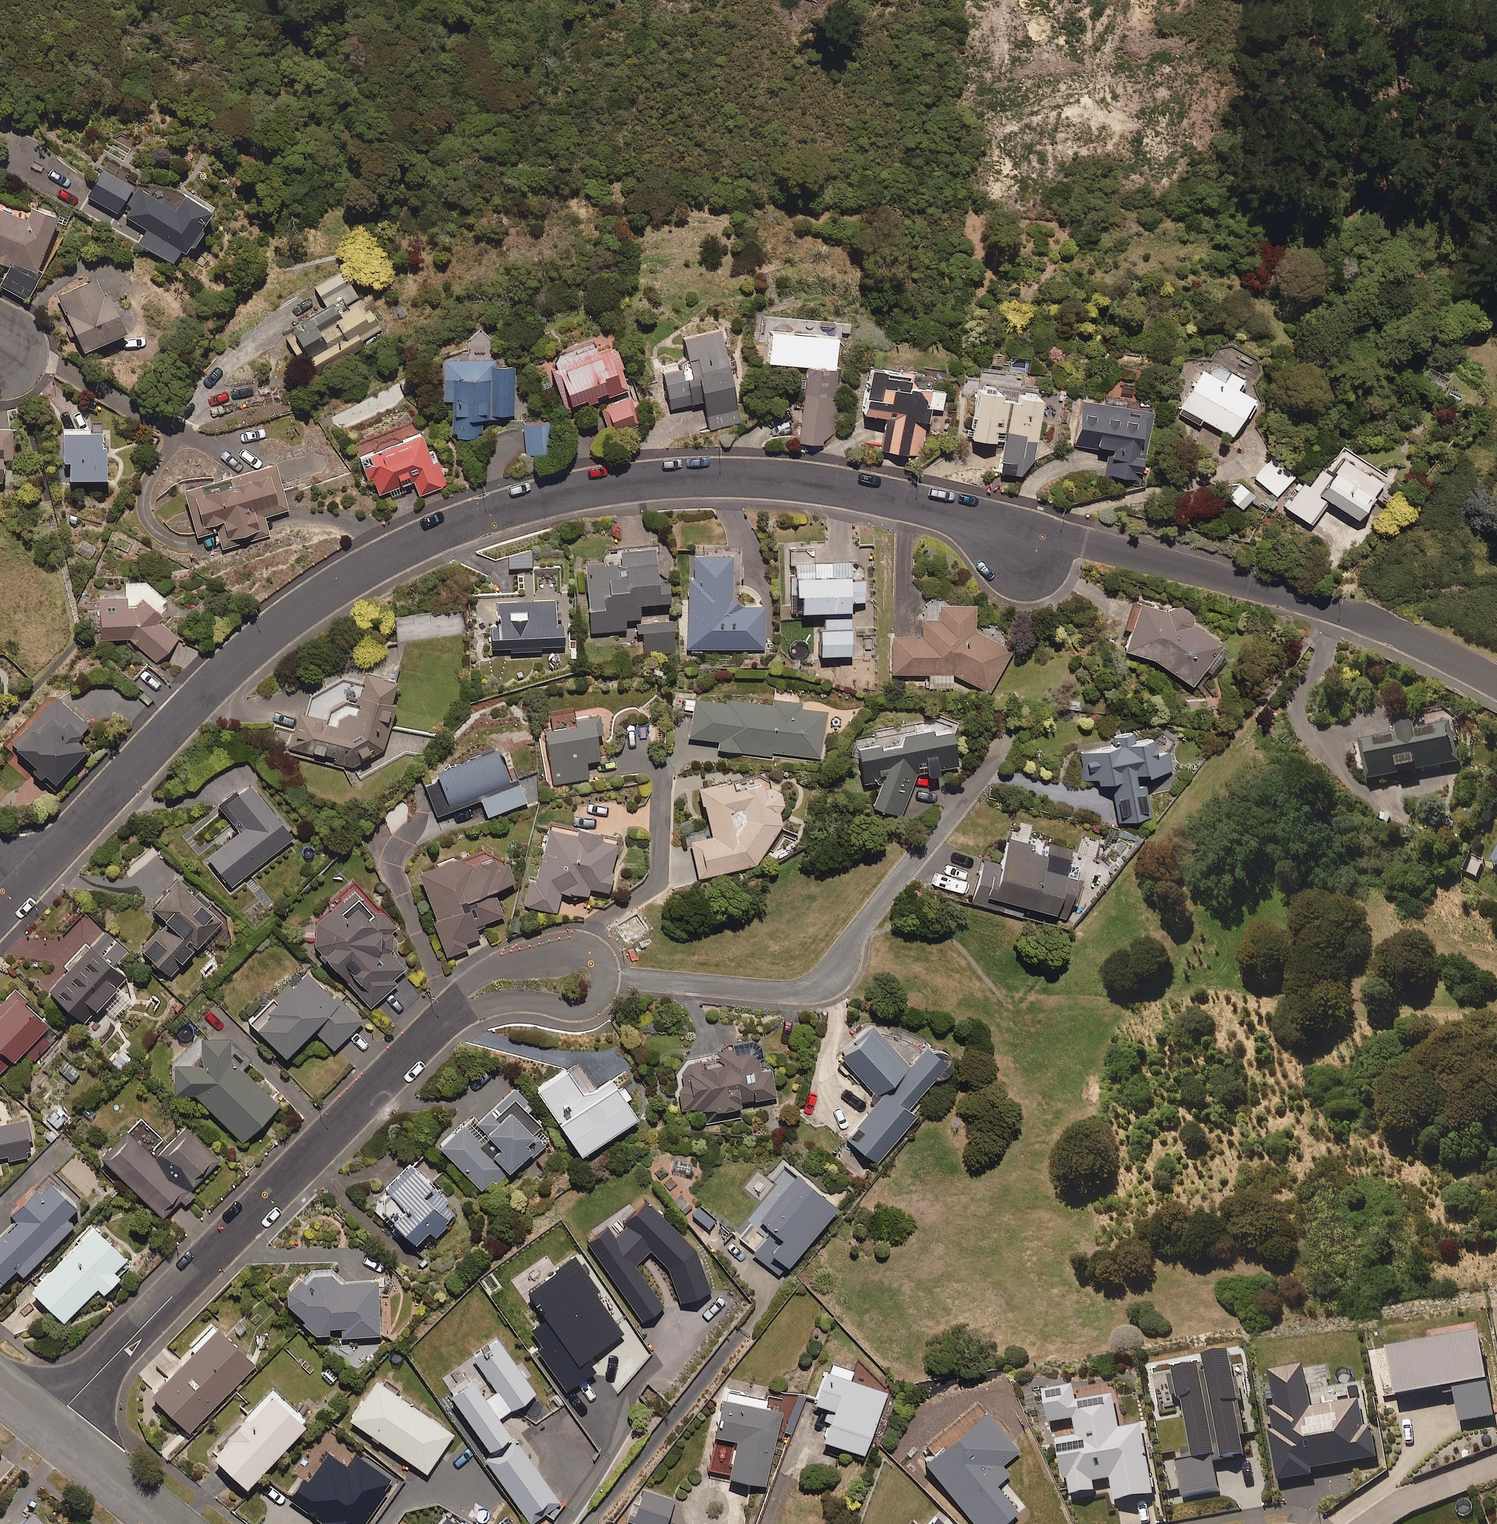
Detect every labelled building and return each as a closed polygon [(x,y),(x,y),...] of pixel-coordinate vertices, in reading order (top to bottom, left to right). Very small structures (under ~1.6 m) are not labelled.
[(135,183),(105,166),(89,195),(119,212),(135,183)] [(179,205),(144,185),(128,214),(149,226),(139,244),(174,263),(183,248),(185,247),(188,247),(191,245),(193,244),(196,242),(198,240),(200,238),(202,236),(203,233),(204,230),(205,228),(206,225),(206,222),(206,219),(206,216),(212,204),(186,191),(179,205)] [(10,264),(1,285),(30,297),(42,269),(39,268),(61,214),(36,204),(30,217),(0,205),(0,260),(10,264)] [(283,338),(303,369),(357,336),(360,341),(379,329),(366,310),(362,312),(355,301),(347,287),(345,285),(336,270),(312,285),(324,306),(299,322),(302,327),(283,338)] [(106,292),(97,274),(58,295),(88,350),(130,327),(110,290),(106,292)] [(739,422),(717,330),(680,339),(689,376),(661,383),(667,409),(702,400),(709,429),(739,422)] [(797,442),(822,444),(823,437),(831,438),(835,385),(832,385),(835,337),(825,336),(768,332),(766,362),(803,365),(797,442)] [(626,390),(611,340),(547,360),(563,410),(626,390)] [(491,359),(440,360),(440,400),(450,400),(451,437),(480,437),(480,415),(512,414),(511,365),(491,366),(491,359)] [(905,374),(866,369),(861,413),(883,416),(879,450),(921,455),(927,407),(941,409),(943,391),(903,386),(905,374)] [(1199,369),(1176,413),(1197,425),(1200,419),(1231,435),(1251,397),(1235,388),(1239,379),(1227,372),(1222,382),(1199,369)] [(1033,396),(1034,393),(1024,392),(1024,396),(1016,395),(1015,400),(998,398),(999,392),(993,391),(993,386),(983,385),(983,390),(975,390),(970,439),(1002,442),(998,472),(1019,474),(1032,459),(1038,396),(1033,396)] [(632,412),(627,398),(599,407),(604,421),(632,412)] [(1132,408),(1079,399),(1072,442),(1109,448),(1104,478),(1139,484),(1151,411),(1132,408)] [(550,422),(522,424),(525,456),(553,453),(550,422)] [(103,443),(103,424),(65,425),(66,459),(72,459),(72,477),(108,475),(107,442),(103,443)] [(420,433),(357,458),(373,499),(412,483),(417,497),(446,486),(431,449),(427,451),(420,433)] [(1328,472),(1322,468),(1308,488),(1301,483),(1285,507),(1310,524),(1327,500),(1356,519),(1381,483),(1340,455),(1328,472)] [(1294,474),(1271,457),(1255,478),(1277,495),(1294,474)] [(285,510),(272,463),(180,489),(194,536),(215,530),(221,550),(268,536),(263,517),(285,510)] [(1253,496),(1239,482),(1226,495),(1241,509),(1253,496)] [(605,561),(588,563),(594,633),(628,630),(627,619),(645,618),(643,605),(675,602),(674,582),(664,583),(661,544),(612,548),(605,555),(605,561)] [(728,554),(690,555),(691,577),(685,577),(687,650),(764,648),(763,605),(730,606),(728,554)] [(848,578),(848,562),(810,562),(792,562),(792,594),(798,594),(798,611),(824,611),(824,628),(817,628),(818,654),(849,654),(848,601),(862,601),(861,578),(848,578)] [(167,597),(147,579),(126,580),(126,595),(101,595),(102,636),(130,636),(157,662),(180,638),(162,621),(160,604),(167,597)] [(488,626),(489,649),(508,648),(508,652),(539,651),(539,647),(563,646),(562,624),(556,625),(555,600),(495,602),(495,625),(488,626)] [(1137,602),(1122,650),(1153,659),(1191,685),(1202,668),(1208,673),(1224,649),(1218,645),(1220,642),(1190,622),(1190,619),(1190,617),(1189,614),(1188,612),(1186,610),(1184,608),(1182,607),(1180,606),(1177,605),(1175,605),(1172,605),(1170,606),(1168,607),(1166,608),(1164,610),(1137,602)] [(973,604),(937,604),(937,620),(932,620),(919,620),(920,637),(892,638),(893,675),(928,674),(929,688),(953,687),(952,674),(989,692),(1002,666),(1010,649),(973,631),(973,604)] [(674,621),(642,623),(644,657),(677,655),(674,621)] [(294,713),(285,748),(354,766),(381,750),(394,704),(388,703),(395,680),(362,670),(354,703),(352,702),(349,701),(346,701),(343,701),(340,701),(337,702),(335,703),(332,704),(330,706),(328,708),(326,710),(325,713),(324,715),(323,718),(323,721),(294,713)] [(48,774),(55,781),(90,747),(78,735),(89,723),(59,693),(13,740),(37,763),(32,768),(43,779),(48,774)] [(800,703),(691,697),(689,738),(718,740),(717,750),(821,756),(824,711),(800,709),(800,703)] [(573,725),(542,731),(552,785),(588,778),(585,762),(599,759),(594,736),(602,734),(598,714),(591,716),(572,719),(573,725)] [(1417,735),(1416,729),(1399,732),(1401,740),(1365,746),(1367,758),(1371,780),(1459,764),(1453,729),(1417,735)] [(900,742),(855,746),(857,778),(882,777),(872,807),(901,816),(916,771),(925,771),(925,774),(938,773),(938,767),(953,767),(951,730),(900,733),(900,742)] [(1078,753),(1083,781),(1095,779),(1096,785),(1097,785),(1111,782),(1119,822),(1149,817),(1141,776),(1171,771),(1168,754),(1153,756),(1150,739),(1133,742),(1131,733),(1113,736),(1115,747),(1078,753)] [(509,787),(493,747),(428,773),(431,782),(423,786),(435,817),(479,799),(486,816),(525,801),(518,783),(509,787)] [(756,865),(780,824),(776,807),(785,805),(780,785),(760,790),(757,777),(698,791),(708,836),(688,840),(696,878),(756,865)] [(296,836),(253,781),(222,806),(242,831),(209,856),(232,886),(296,836)] [(573,835),(545,829),(534,880),(523,878),(518,904),(557,913),(561,893),(586,899),(588,890),(607,893),(611,871),(608,871),(614,843),(598,840),(600,833),(574,827),(573,835)] [(1076,877),(1080,865),(1069,862),(1073,849),(1032,838),(1030,843),(1007,836),(999,864),(983,860),(970,902),(984,906),(987,896),(1076,921),(1080,906),(1076,905),(1083,880),(1076,877)] [(444,956),(468,948),(466,942),(477,938),(473,926),(500,916),(491,889),(510,882),(505,865),(480,851),(416,872),(444,956)] [(182,877),(153,906),(168,921),(143,946),(171,974),(225,919),(210,904),(213,900),(200,887),(196,891),(182,877)] [(394,953),(395,927),(398,924),(384,907),(376,914),(355,888),(317,921),(318,945),(371,1007),(411,972),(394,953)] [(115,962),(126,950),(105,929),(90,944),(86,940),(64,963),(68,967),(50,986),(86,1021),(102,1003),(117,1017),(134,999),(119,986),(129,976),(115,962)] [(363,1018),(307,968),(279,999),(274,995),(251,1020),(290,1055),(314,1029),(336,1049),(363,1018)] [(18,988),(0,1005),(0,1073),(21,1052),(33,1063),(63,1032),(18,988)] [(883,1038),(866,1023),(836,1058),(881,1096),(844,1139),(874,1164),(915,1116),(906,1108),(943,1064),(923,1046),(907,1065),(880,1042),(883,1038)] [(202,1035),(203,1062),(176,1064),(176,1093),(195,1093),(244,1141),(281,1103),(232,1055),(232,1034),(202,1035)] [(682,1083),(678,1084),(678,1086),(679,1110),(708,1108),(709,1121),(739,1120),(738,1103),(774,1102),(772,1069),(757,1069),(756,1053),(732,1054),(732,1047),(713,1048),(714,1058),(681,1060),(682,1083)] [(589,1093),(571,1067),(539,1089),(584,1154),(640,1116),(613,1077),(589,1093)] [(513,1107),(500,1120),(490,1109),(479,1119),(503,1145),(495,1153),(511,1171),(529,1155),(532,1159),(547,1144),(513,1107)] [(8,1155),(9,1160),(31,1155),(27,1135),(31,1134),(27,1117),(0,1124),(0,1157),(8,1155)] [(483,1141),(464,1122),(440,1146),(484,1189),(493,1180),(497,1185),(509,1173),(479,1144),(483,1141)] [(107,1160),(165,1218),(176,1206),(182,1200),(186,1204),(195,1194),(190,1189),(219,1159),(185,1125),(156,1155),(133,1133),(107,1160)] [(460,1212),(410,1162),(372,1201),(425,1253),(438,1240),(435,1237),(460,1212)] [(51,1174),(13,1211),(18,1216),(0,1234),(0,1277),(4,1281),(17,1268),(23,1274),(75,1224),(67,1216),(80,1204),(51,1174)] [(834,1208),(799,1179),(787,1194),(757,1230),(751,1224),(736,1242),(768,1267),(774,1260),(785,1268),(834,1208)] [(611,1227),(590,1242),(643,1321),(665,1306),(637,1264),(652,1249),(670,1267),(681,1302),(711,1292),(697,1247),(648,1200),(625,1223),(627,1225),(617,1236),(611,1227)] [(128,1257),(96,1225),(33,1288),(65,1320),(99,1286),(105,1292),(121,1276),(115,1270),(128,1257)] [(594,1355),(625,1334),(595,1288),(597,1286),(578,1258),(576,1254),(556,1267),(559,1271),(527,1292),(540,1310),(526,1319),(547,1351),(543,1353),(567,1389),(602,1367),(594,1355)] [(317,1272),(312,1277),(312,1282),(296,1283),(289,1290),(289,1302),(306,1315),(307,1325),(317,1333),(332,1333),(332,1326),(350,1325),(344,1336),(382,1334),(380,1278),(342,1280),(336,1271),(317,1272)] [(219,1327),(214,1322),(190,1345),(196,1351),(154,1394),(191,1430),(256,1364),(219,1327)] [(536,1392),(499,1338),(473,1356),(497,1390),(488,1397),(474,1378),(453,1393),(492,1448),(513,1434),(501,1417),(536,1392)] [(1494,1427),(1481,1348),(1389,1363),(1396,1408),(1454,1399),(1460,1433),(1494,1427)] [(1205,1370),(1200,1371),(1174,1374),(1177,1396),(1183,1395),(1191,1461),(1177,1463),(1182,1499),(1218,1494),(1214,1461),(1243,1457),(1231,1358),(1204,1362),(1205,1370)] [(849,1371),(826,1363),(811,1404),(831,1411),(821,1441),(862,1456),(884,1394),(846,1380),(849,1371)] [(1364,1433),(1360,1404),(1333,1408),(1311,1411),(1306,1372),(1271,1377),(1275,1409),(1268,1410),(1278,1482),(1313,1478),(1312,1470),(1375,1461),(1371,1432),(1364,1433)] [(455,1433),(378,1379),(351,1418),(428,1471),(455,1433)] [(309,1422),(273,1389),(231,1434),(234,1437),(216,1455),(249,1486),(309,1422)] [(763,1409),(765,1399),(724,1390),(721,1400),(706,1469),(727,1474),(726,1478),(763,1486),(779,1413),(763,1409)] [(1056,1442),(1064,1482),(1067,1481),(1070,1497),(1095,1492),(1094,1483),(1111,1480),(1115,1503),(1154,1496),(1140,1428),(1119,1432),(1113,1399),(1077,1407),(1074,1390),(1044,1396),(1050,1427),(1074,1422),(1077,1438),(1056,1442)] [(781,1433),(790,1437),(805,1398),(795,1395),(781,1433)] [(984,1411),(960,1432),(922,1464),(973,1523),(1000,1523),(1015,1511),(994,1485),(1007,1474),(1000,1465),(1017,1450),(984,1411)] [(557,1496),(521,1446),(492,1467),(528,1517),(557,1496)] [(328,1452),(309,1479),(306,1477),(291,1499),(323,1521),(322,1523),(363,1523),(393,1481),(356,1455),(348,1466),(328,1452)] [(645,1488),(634,1523),(667,1523),(675,1498),(645,1488)] [(30,1512),(19,1523),(44,1523),(30,1512)] [(447,1515),(440,1523),(457,1523),(447,1515)]
